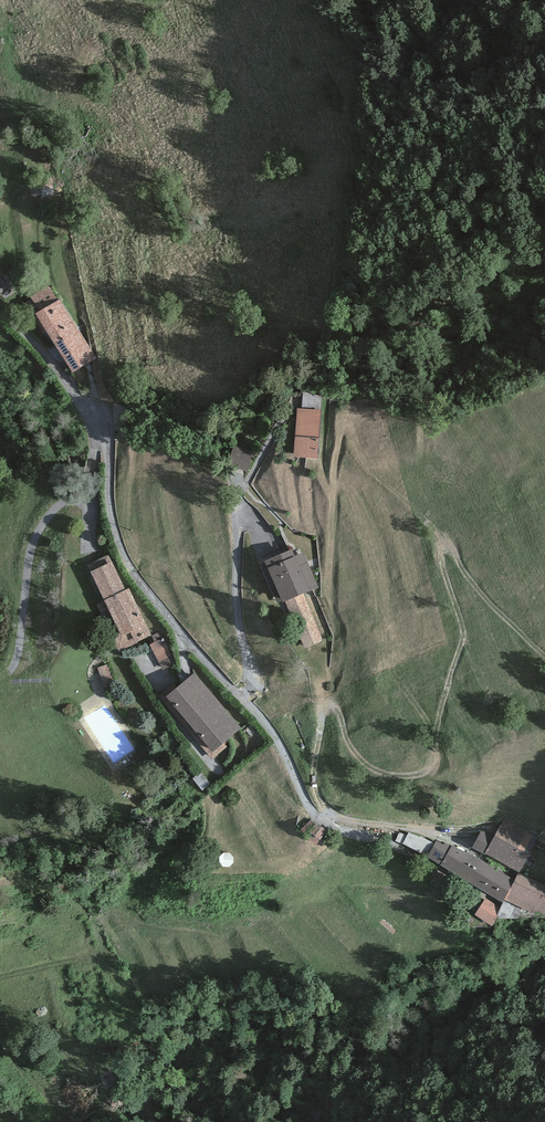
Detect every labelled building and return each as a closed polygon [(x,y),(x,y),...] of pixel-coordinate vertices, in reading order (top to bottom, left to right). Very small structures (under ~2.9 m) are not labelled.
[(48,285),(30,296),(39,311),(36,313),(72,373),(96,358),(60,300),(58,301),(48,285)] [(303,391),(302,408),(321,409),(322,393),(303,391)] [(318,458),(321,409),(302,408),(297,408),(294,457),(318,458)] [(254,453),(235,446),(228,465),(247,472),(254,453)] [(292,549),(265,561),(282,602),(285,601),(303,594),(318,587),(303,553),(295,556),(292,549)] [(109,555),(88,565),(119,632),(112,635),(119,651),(152,635),(129,588),(125,590),(109,555)] [(323,640),(303,594),(285,601),(304,648),(323,640)] [(152,636),(155,642),(165,637),(162,631),(152,636)] [(155,642),(150,645),(163,671),(178,663),(165,637),(155,642)] [(108,665),(97,668),(104,691),(115,688),(108,665)] [(195,672),(165,697),(211,752),(241,727),(195,672)] [(316,844),(327,831),(311,817),(300,830),(316,844)] [(494,836),(485,853),(486,854),(520,873),(539,838),(505,818),(494,836)] [(485,855),(486,854),(485,853),(494,836),(482,829),(472,848),(485,855)] [(407,836),(399,832),(395,841),(403,844),(427,856),(435,843),(420,837),(419,837),(409,832),(407,836)] [(444,845),(436,841),(435,843),(427,856),(502,903),(504,900),(514,880),(467,852),(466,854),(452,846),(452,847),(445,843),(444,845)] [(517,873),(514,880),(504,900),(522,908),(535,914),(537,910),(544,913),(544,886),(517,873)] [(500,908),(485,898),(474,914),(492,926),(495,918),(500,908)] [(522,908),(504,900),(502,903),(500,908),(495,918),(517,919),(522,908)]
